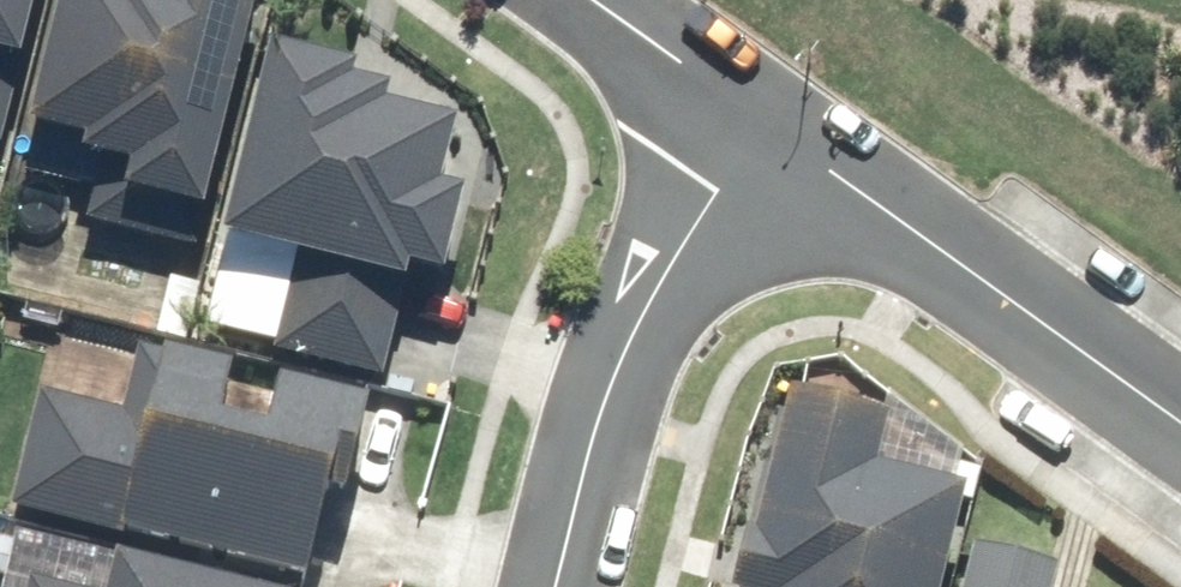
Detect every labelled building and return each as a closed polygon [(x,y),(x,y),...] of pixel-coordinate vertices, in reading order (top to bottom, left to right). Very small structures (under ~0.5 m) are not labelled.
[(63,0),(0,0),(0,161),(4,162),(10,139),(18,141),(40,50),(50,53),(63,0)] [(286,0),(92,0),(61,121),(115,135),(111,148),(121,151),(104,217),(211,245),(223,199),(233,202),(286,0)] [(301,39),(254,231),(316,246),(292,346),(397,372),(422,272),(435,275),(439,260),(474,269),(494,186),(471,180),(486,116),(414,99),(418,82),(382,73),(385,60),(301,39)] [(59,388),(29,505),(141,534),(144,524),(340,574),(363,483),(377,487),(389,439),(400,396),(314,374),(301,422),(251,409),(263,362),(195,345),(192,356),(187,354),(187,351),(159,344),(158,347),(142,409),(59,388)] [(1000,486),(905,461),(919,409),(824,384),(787,528),(781,526),(765,586),(973,586),(1000,486)] [(985,586),(1079,586),(1085,561),(997,540),(985,586)] [(147,551),(138,586),(299,586),(147,551)] [(47,577),(44,586),(88,586),(47,577)]
